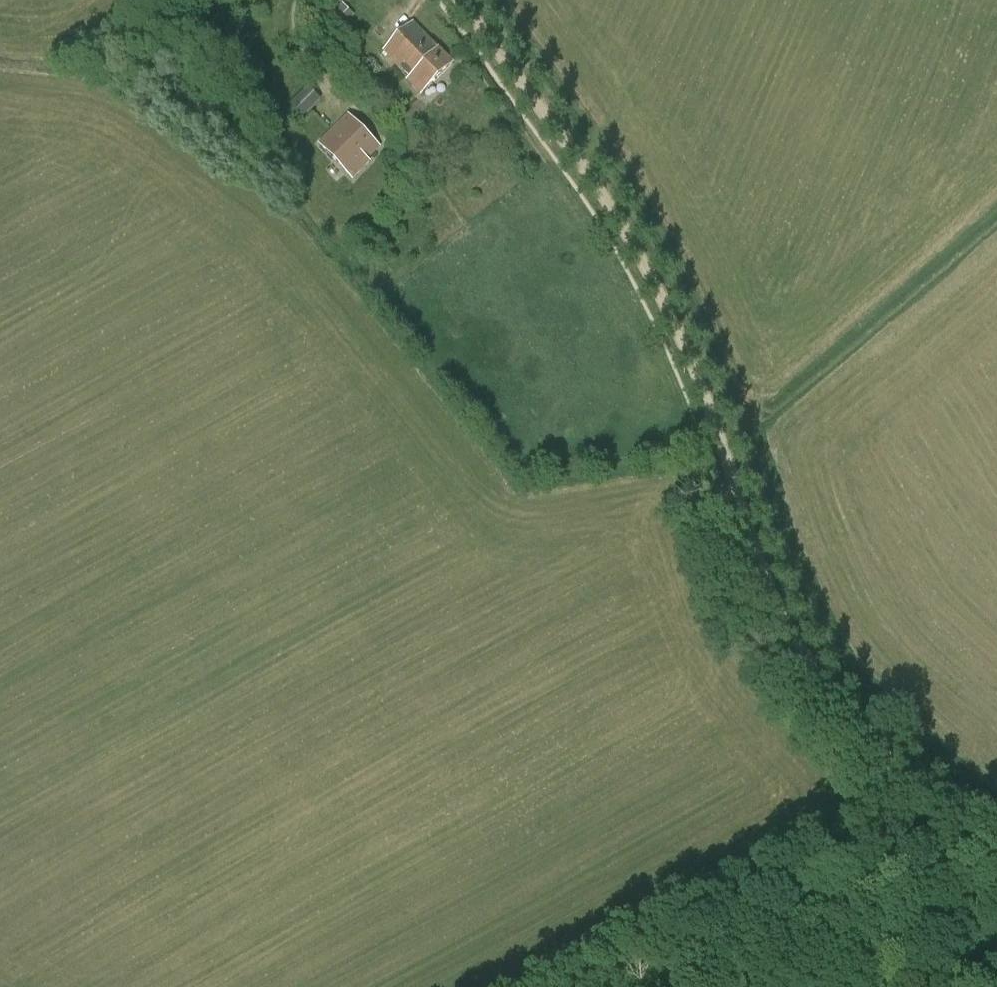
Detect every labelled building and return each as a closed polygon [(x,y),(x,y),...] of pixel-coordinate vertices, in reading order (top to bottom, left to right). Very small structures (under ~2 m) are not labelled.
[(413,23),(383,51),(411,78),(407,81),(421,95),(454,63),(413,23)] [(319,145),(353,179),(371,161),(368,159),(380,147),(349,115),(319,145)]
